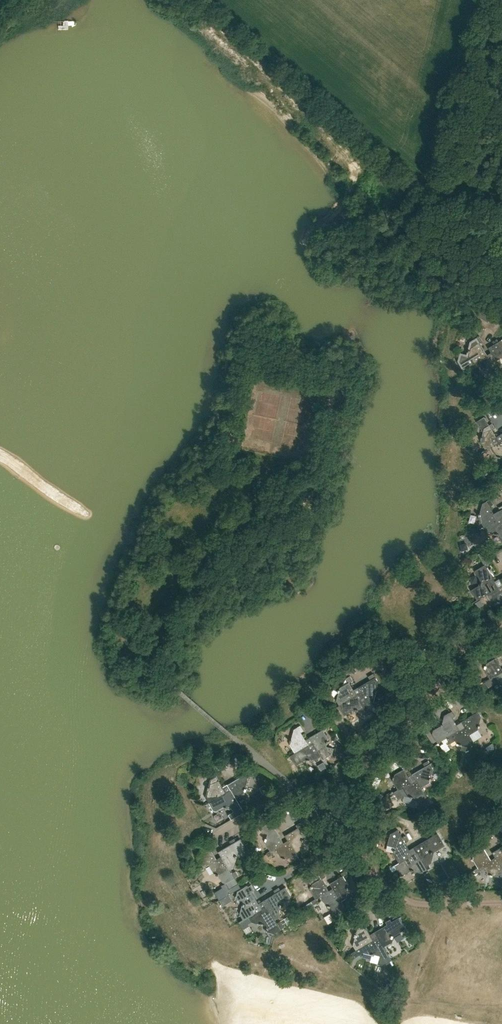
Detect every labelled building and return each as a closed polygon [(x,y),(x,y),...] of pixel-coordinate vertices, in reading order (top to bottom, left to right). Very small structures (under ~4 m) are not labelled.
[(464,370),(479,361),(479,360),(487,355),(480,344),(483,342),(480,337),(471,342),(470,349),(469,349),(468,352),(468,355),(461,354),(459,361),(464,370)] [(497,361),(501,357),(501,341),(501,340),(501,339),(499,341),(497,339),(492,342),(494,344),(488,348),(491,352),(496,361),(497,361)] [(496,361),(491,352),(487,355),(479,360),(479,361),(484,369),(491,371),(500,366),(497,361),(496,361)] [(492,414),(499,425),(501,423),(501,408),(492,414)] [(491,447),(499,442),(492,430),(495,428),(492,423),(484,428),(482,436),(481,436),(480,439),(481,440),(481,441),(486,450),(491,447)] [(499,442),(491,447),(496,455),(498,456),(498,457),(501,457),(501,456),(501,457),(501,440),(499,442)] [(479,518),(484,527),(497,519),(490,507),(493,505),(490,499),(483,503),(480,514),(479,513),(478,516),(480,516),(479,518)] [(501,516),(497,519),(484,527),(480,529),(480,530),(484,527),(487,531),(498,535),(501,541),(501,517),(501,516)] [(480,581),(480,584),(481,584),(480,586),(485,594),(498,587),(491,576),(495,574),(491,568),(488,570),(488,569),(484,572),(481,581),(480,581)] [(498,587),(485,594),(485,595),(482,597),(482,598),(482,597),(485,602),(490,599),(498,601),(500,602),(501,602),(501,584),(498,587)] [(494,675),(501,670),(495,658),(499,656),(496,652),(492,654),(495,658),(486,663),(486,665),(484,664),(484,667),(485,667),(484,669),(489,678),(485,680),(485,681),(494,675)] [(361,692),(368,705),(371,711),(379,706),(377,703),(373,702),(375,693),(376,693),(377,691),(376,690),(378,682),(373,674),(369,676),(370,680),(358,687),(361,692)] [(336,700),(339,704),(343,702),(356,694),(349,682),(353,680),(350,675),(346,678),(348,682),(340,687),(339,689),(338,688),(338,691),(339,691),(336,700)] [(360,710),(368,705),(361,692),(356,694),(343,702),(339,704),(339,705),(339,704),(341,708),(346,705),(346,706),(355,709),(355,710),(357,710),(358,709),(360,710)] [(465,727),(470,734),(478,729),(478,727),(479,727),(480,725),(479,724),(481,716),(476,708),(471,711),(473,714),(462,721),(465,727)] [(452,735),(460,730),(452,717),(455,716),(452,711),(449,713),(451,717),(443,722),(443,724),(441,723),(441,726),(442,727),(442,729),(447,737),(442,740),(443,740),(447,738),(452,735)] [(313,742),(321,755),(324,761),(323,759),(332,754),(334,748),(326,746),(327,743),(329,743),(329,740),(328,740),(328,738),(324,730),(328,727),(326,724),(320,727),(322,730),(310,737),(313,742)] [(300,749),(308,744),(301,732),(304,730),(301,725),(294,729),(290,743),(296,753),(291,755),(292,758),(297,755),(296,753),(301,750),(300,749)] [(470,734),(465,727),(460,730),(452,735),(447,738),(443,740),(444,743),(449,740),(447,738),(452,735),(457,743),(459,744),(459,746),(461,746),(461,745),(469,747),(475,743),(470,734)] [(321,755),(313,742),(308,744),(300,749),(301,750),(306,759),(307,759),(307,761),(309,761),(310,760),(312,760),(321,755)] [(421,787),(429,782),(430,780),(431,780),(431,777),(430,777),(433,769),(430,764),(413,773),(416,779),(421,787)] [(398,790),(411,782),(402,765),(401,765),(403,769),(395,774),(394,776),(393,776),(392,778),(393,779),(393,780),(398,789),(398,790)] [(209,801),(226,792),(219,779),(222,777),(218,771),(215,773),(215,774),(210,777),(208,785),(207,784),(206,787),(207,787),(205,794),(207,798),(209,801)] [(235,797),(236,797),(244,792),(245,790),(246,790),(246,788),(245,788),(246,785),(248,779),(245,775),(244,771),(239,774),(240,777),(228,784),(231,789),(235,797)] [(421,787),(416,779),(411,782),(398,790),(398,789),(393,792),(396,795),(401,793),(402,795),(413,798),(413,796),(421,799),(426,796),(421,787)] [(231,789),(226,792),(209,801),(209,802),(211,804),(215,802),(216,803),(225,806),(225,807),(227,807),(227,806),(230,807),(238,802),(240,806),(241,806),(236,797),(235,797),(231,789)] [(273,819),(263,825),(261,831),(267,832),(266,837),(265,837),(264,839),(265,840),(265,842),(269,850),(274,848),(283,843),(273,825),(275,824),(273,819)] [(284,835),(287,840),(295,854),(295,853),(297,858),(298,857),(295,853),(299,850),(301,841),(302,842),(303,839),(302,839),(303,837),(298,828),(302,826),(300,823),(296,825),(298,828),(284,835)] [(399,862),(400,862),(404,859),(412,855),(406,843),(406,842),(408,841),(405,835),(402,837),(398,830),(391,834),(388,845),(396,847),(396,849),(395,849),(394,852),(395,852),(395,853),(399,862)] [(414,847),(417,852),(421,860),(422,860),(425,865),(427,863),(430,862),(432,854),(433,851),(444,845),(438,834),(414,847)] [(229,870),(230,869),(234,867),(236,859),(237,859),(238,857),(237,856),(238,853),(244,850),(244,847),(240,839),(236,842),(234,838),(229,841),(231,844),(219,851),(222,856),(229,870)] [(295,854),(287,840),(283,843),(274,848),(275,848),(279,857),(282,857),(281,858),(284,859),(284,858),(286,858),(295,854)] [(484,866),(492,861),(492,859),(485,847),(486,846),(484,841),(482,842),(477,845),(474,854),(473,853),(472,856),(473,856),(473,859),(478,868),(478,869),(484,866)] [(501,866),(501,847),(492,852),(496,859),(497,858),(501,866)] [(421,860),(417,852),(412,855),(404,859),(400,862),(399,862),(394,865),(397,868),(402,865),(400,862),(404,860),(409,868),(412,869),(412,870),(414,870),(414,869),(423,872),(427,869),(421,860)] [(229,870),(222,856),(217,859),(208,863),(209,864),(214,872),(216,873),(215,874),(218,875),(218,874),(223,881),(226,883),(229,888),(238,883),(235,877),(238,875),(235,871),(232,873),(230,869),(229,870)] [(492,861),(484,866),(478,869),(478,868),(474,870),(476,873),(485,868),(488,873),(491,874),(491,875),(493,875),(494,874),(501,877),(501,876),(501,866),(497,858),(496,859),(492,861)] [(341,901),(342,901),(346,898),(348,889),(349,890),(350,887),(349,887),(349,885),(344,876),(348,874),(346,870),(341,873),(343,876),(330,883),(333,888),(341,901)] [(321,895),(329,891),(322,879),(326,877),(323,871),(318,874),(321,878),(312,883),(312,885),(311,885),(310,887),(311,887),(311,890),(316,898),(311,901),(314,905),(319,902),(317,899),(321,896),(321,895)] [(241,913),(244,919),(261,908),(251,892),(254,890),(251,884),(248,886),(239,891),(237,898),(245,899),(244,903),(243,905),(241,913)] [(266,906),(274,919),(278,917),(280,909),(282,909),(283,907),(281,906),(281,903),(289,898),(290,895),(286,887),(281,890),(279,887),(274,890),(275,893),(263,900),(266,906)] [(333,888),(329,891),(321,895),(321,896),(326,906),(327,906),(327,907),(329,907),(329,906),(331,907),(334,913),(338,914),(346,909),(342,901),(341,901),(333,888)] [(266,906),(261,908),(244,919),(239,922),(244,929),(250,925),(249,923),(252,922),(260,924),(264,925),(265,924),(267,925),(266,931),(274,933),(280,929),(284,927),(281,922),(278,925),(274,919),(266,906)] [(382,945),(383,945),(391,940),(392,937),(394,938),(395,935),(392,935),(395,926),(392,921),(392,922),(390,919),(385,921),(387,924),(375,931),(377,936),(382,945)] [(373,939),(370,934),(367,929),(366,927),(369,925),(367,920),(358,925),(356,934),(355,933),(355,937),(353,945),(355,949),(373,939)] [(391,960),(389,956),(384,947),(383,945),(382,945),(377,936),(373,939),(355,949),(357,951),(359,954),(363,952),(375,955),(375,954),(380,955),(378,963),(384,965),(391,960)]
